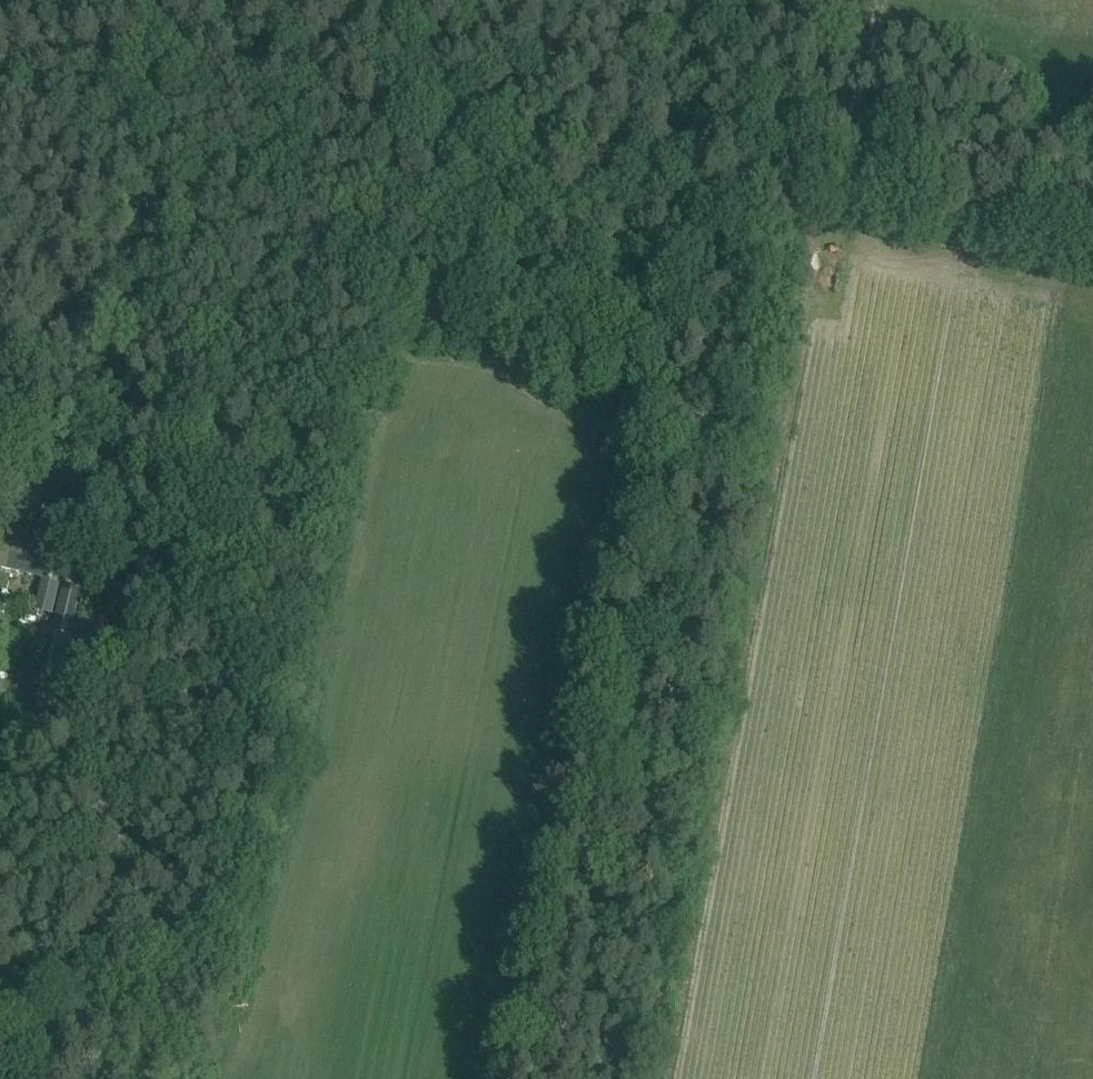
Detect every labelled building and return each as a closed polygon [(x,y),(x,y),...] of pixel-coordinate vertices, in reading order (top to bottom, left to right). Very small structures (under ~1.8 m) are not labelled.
[(58,514),(49,549),(0,537),(0,567),(60,581),(69,546),(73,547),(79,519),(58,514)] [(40,653),(44,640),(27,636),(23,649),(40,653)]
